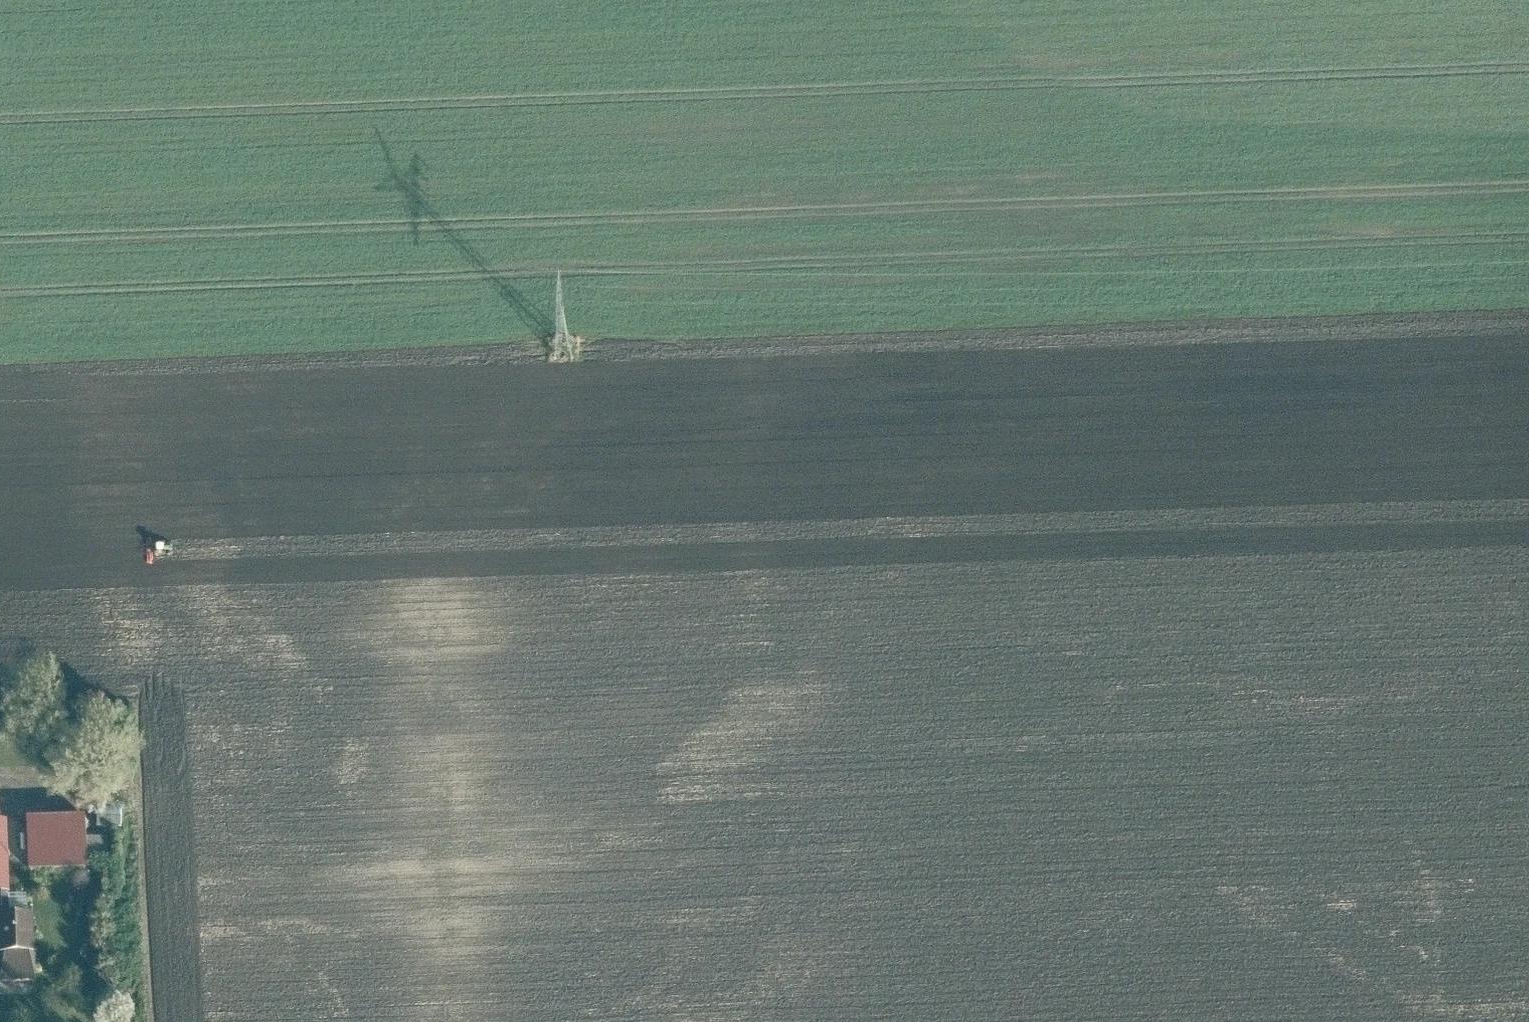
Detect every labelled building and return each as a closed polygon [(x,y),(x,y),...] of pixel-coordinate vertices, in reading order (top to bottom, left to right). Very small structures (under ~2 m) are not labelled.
[(92,819),(30,820),(31,871),(91,869),(91,861),(111,860),(110,839),(93,839),(92,819)] [(14,893),(11,820),(0,820),(0,893),(14,893)] [(0,893),(0,933),(4,933),(5,984),(40,983),(39,917),(15,917),(14,893),(0,893)]
